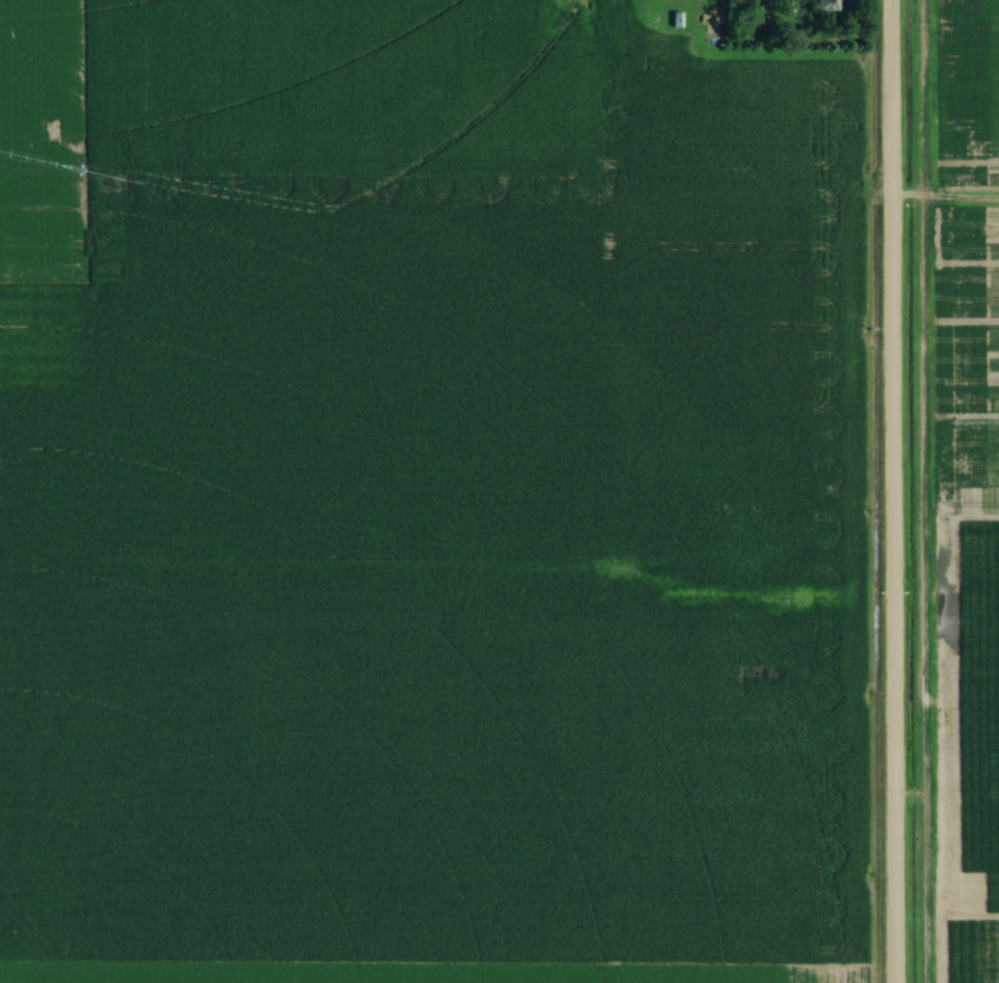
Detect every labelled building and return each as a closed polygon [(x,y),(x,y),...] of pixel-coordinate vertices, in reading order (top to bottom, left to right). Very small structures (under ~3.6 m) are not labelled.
[(815,12),(841,12),(841,0),(815,0),(815,12)]
